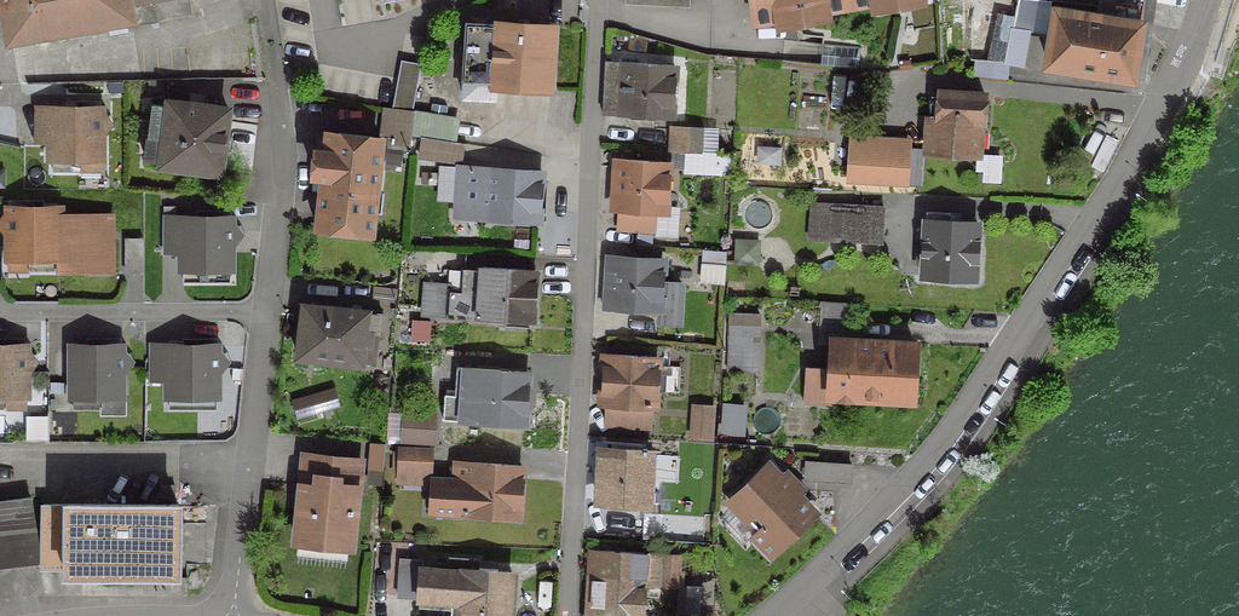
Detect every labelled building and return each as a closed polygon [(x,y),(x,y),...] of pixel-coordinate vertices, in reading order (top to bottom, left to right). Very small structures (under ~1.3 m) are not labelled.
[(123,0),(0,0),(0,1),(7,39),(126,18),(123,0)] [(126,18),(128,28),(155,23),(151,0),(123,0),(126,18)] [(850,0),(745,0),(752,34),(775,30),(777,41),(833,31),(831,20),(852,16),(850,0)] [(937,0),(850,0),(852,16),(870,12),(871,26),(931,11),(927,2),(937,0)] [(1047,2),(1029,0),(1014,0),(1013,5),(1009,30),(1003,58),(1022,61),(1027,32),(1042,34),(1047,2)] [(1045,66),(1129,79),(1141,0),(1096,0),(1094,7),(1092,18),(1053,12),(1045,66)] [(1013,5),(968,5),(967,61),(973,62),(1002,64),(1003,58),(1009,30),(1013,5)] [(543,91),(547,29),(492,25),(492,27),(465,25),(460,98),(489,100),(490,87),(543,91)] [(973,62),(971,77),(1003,80),(1004,64),(1002,64),(973,62)] [(666,118),(670,67),(602,63),(600,114),(666,118)] [(417,70),(397,66),(388,110),(408,114),(417,70)] [(165,92),(165,81),(145,82),(145,92),(165,92)] [(926,118),(924,153),(975,156),(977,123),(980,123),(981,97),(937,94),(936,118),(926,118)] [(235,98),(234,110),(249,112),(250,100),(235,98)] [(161,132),(157,167),(217,174),(225,110),(218,110),(219,107),(199,104),(199,107),(165,103),(164,108),(149,106),(146,130),(161,132)] [(98,109),(46,109),(47,160),(49,160),(77,160),(98,160),(98,109)] [(407,136),(408,114),(388,110),(385,142),(406,144),(407,136)] [(451,121),(411,113),(408,135),(421,138),(447,144),(451,121)] [(668,130),(666,150),(719,153),(720,132),(686,129),(686,131),(668,130)] [(373,186),(372,186),(377,141),(315,134),(310,176),(320,177),(314,228),(368,233),(373,186)] [(457,146),(447,144),(421,138),(417,157),(453,165),(457,146)] [(897,153),(898,152),(861,149),(859,178),(895,181),(895,183),(913,184),(916,155),(897,153)] [(49,160),(49,172),(77,172),(77,160),(49,160)] [(664,163),(615,160),(612,211),(615,212),(614,229),(650,232),(652,214),(661,215),(664,163)] [(452,199),(451,218),(534,223),(537,172),(486,169),(486,170),(465,169),(463,200),(452,199)] [(309,180),(308,192),(315,192),(317,180),(309,180)] [(810,204),(808,241),(877,244),(880,207),(810,204)] [(55,272),(55,208),(5,209),(5,259),(25,260),(25,272),(55,272)] [(56,209),(55,208),(55,272),(85,272),(85,260),(106,260),(106,218),(56,218),(56,209)] [(948,215),(923,213),(919,277),(971,280),(974,225),(947,223),(948,215)] [(228,219),(177,219),(177,270),(180,270),(180,282),(207,282),(207,270),(228,270),(228,219)] [(759,229),(728,226),(727,263),(755,265),(755,244),(759,244),(759,229)] [(142,280),(141,247),(127,247),(128,281),(142,280)] [(720,285),(722,252),(698,251),(697,280),(700,284),(720,285)] [(657,289),(658,260),(609,258),(607,300),(600,299),(599,308),(654,312),(653,324),(677,324),(679,290),(657,289)] [(447,293),(446,317),(527,323),(531,271),(480,268),(480,271),(460,269),(458,294),(447,293)] [(438,287),(421,286),(419,315),(436,316),(438,287)] [(849,306),(818,304),(817,325),(848,327),(849,306)] [(376,335),(379,315),(300,306),(294,358),(373,367),(374,352),(366,351),(368,334),(376,335)] [(428,323),(415,322),(414,341),(426,342),(428,323)] [(755,333),(755,327),(755,326),(728,326),(727,370),(753,371),(755,333)] [(910,376),(912,347),(830,343),(828,371),(802,370),(800,403),(827,404),(827,396),(907,400),(908,376),(910,376)] [(3,398),(22,398),(22,347),(0,346),(0,410),(3,410),(3,398)] [(166,409),(193,409),(193,397),(214,397),(214,346),(146,346),(146,380),(163,380),(163,397),(166,397),(166,409)] [(67,397),(70,397),(70,410),(97,410),(97,398),(118,398),(118,347),(67,347),(67,397)] [(603,355),(601,406),(650,409),(653,358),(603,355)] [(524,373),(453,368),(451,396),(441,396),(439,421),(520,426),(524,373)] [(689,413),(691,414),(687,425),(699,429),(710,397),(714,380),(701,378),(689,413)] [(731,433),(753,432),(752,403),(729,404),(731,433)] [(399,442),(429,444),(431,417),(401,414),(399,442)] [(637,445),(598,443),(595,502),(644,505),(647,453),(643,453),(644,449),(639,449),(639,453),(637,453),(637,445)] [(397,448),(396,469),(427,471),(429,451),(397,448)] [(314,486),(299,485),(294,536),(347,542),(356,461),(317,457),(314,486)] [(451,481),(429,479),(426,512),(514,518),(517,467),(452,463),(451,481)] [(755,531),(748,538),(767,557),(810,515),(764,467),(727,502),(755,531)] [(815,469),(802,468),(802,480),(814,481),(815,469)] [(35,561),(25,498),(0,502),(0,567),(35,561)] [(171,569),(171,572),(173,572),(174,506),(38,506),(38,569),(171,569)] [(640,585),(666,587),(667,571),(675,572),(676,556),(592,552),(588,615),(638,615),(640,585)] [(509,585),(510,582),(492,581),(493,572),(463,570),(464,561),(446,560),(445,573),(417,571),(418,561),(397,560),(395,598),(457,602),(456,615),(507,615),(509,585)] [(696,599),(684,599),(683,614),(695,615),(696,599)]
